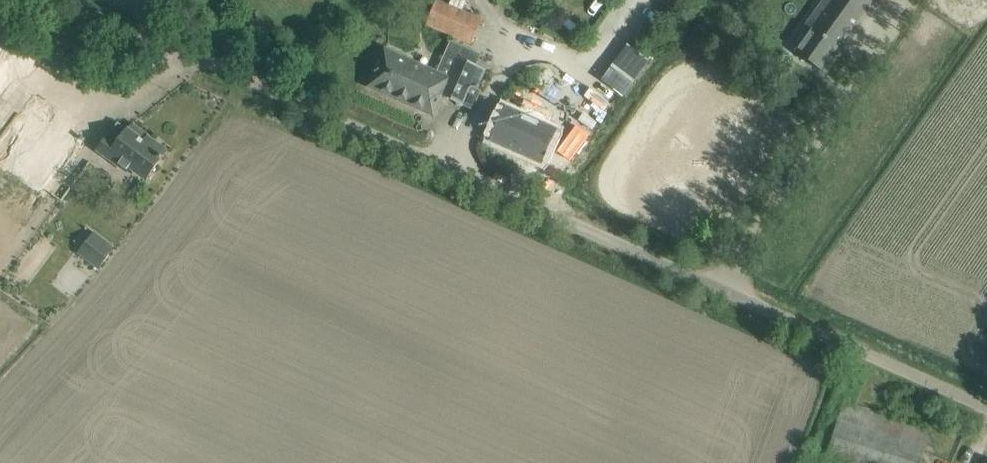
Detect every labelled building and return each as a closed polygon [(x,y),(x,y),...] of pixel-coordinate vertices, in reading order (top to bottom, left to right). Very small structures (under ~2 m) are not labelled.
[(449,4),(440,0),(436,0),(425,26),(470,45),(482,18),(462,10),(466,0),(451,0),(449,4)] [(813,30),(796,53),(821,71),(872,0),(822,0),(804,24),(813,30)] [(9,83),(21,65),(0,49),(0,95),(9,83)] [(384,50),(368,87),(398,100),(399,98),(398,98),(401,92),(408,96),(435,108),(441,95),(448,78),(442,76),(436,73),(384,50)] [(448,78),(441,95),(462,105),(470,86),(477,89),(485,71),(485,69),(476,65),(457,57),(448,78)] [(622,95),(633,80),(623,74),(622,74),(613,67),(603,81),(622,95)] [(46,194),(59,205),(91,162),(76,153),(86,139),(31,99),(0,142),(0,257),(46,194)] [(503,108),(490,138),(539,160),(552,129),(541,124),(544,117),(523,107),(520,115),(503,108)] [(145,142),(118,123),(97,152),(117,167),(122,161),(146,179),(166,152),(148,138),(145,142)] [(574,124),(556,150),(569,159),(588,132),(574,124)] [(73,242),(80,250),(97,234),(90,227),(73,242)] [(83,253),(103,268),(119,247),(99,232),(83,253)] [(843,403),(825,459),(837,462),(920,462),(930,432),(843,403)]
